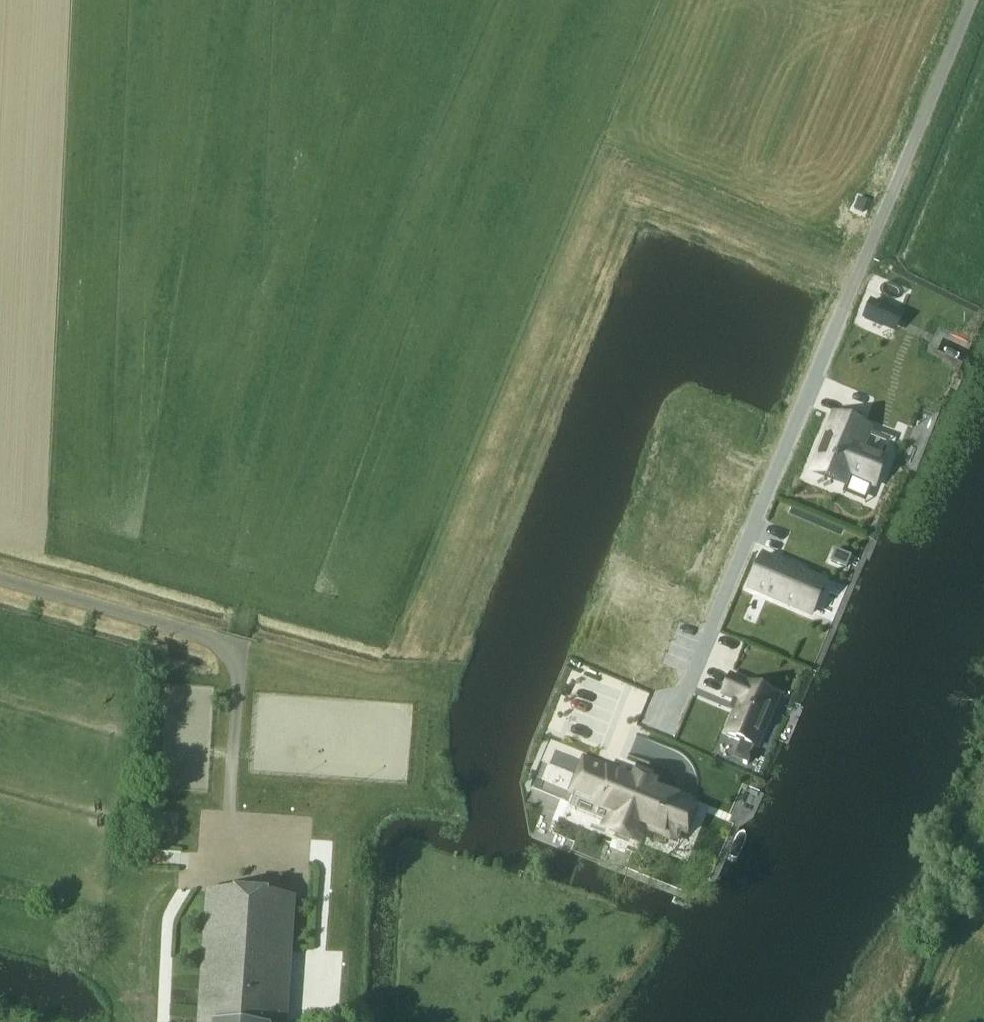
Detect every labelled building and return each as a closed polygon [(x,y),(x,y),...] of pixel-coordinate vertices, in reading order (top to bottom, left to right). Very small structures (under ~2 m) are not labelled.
[(871,301),(864,318),(881,325),(888,308),(871,301)] [(834,416),(812,472),(846,485),(850,476),(874,485),(884,459),(860,450),(868,429),(834,416)] [(835,550),(831,562),(846,568),(850,557),(835,550)] [(763,557),(750,588),(799,609),(812,578),(763,557)] [(722,693),(722,694),(738,701),(734,711),(736,712),(726,736),(739,741),(740,741),(732,759),(747,765),(776,695),(730,676),(722,693)] [(583,755),(566,795),(573,798),(575,794),(600,804),(603,796),(611,799),(602,821),(598,831),(643,849),(649,834),(676,845),(679,839),(680,837),(688,840),(699,812),(691,809),(692,806),(695,800),(656,784),(658,779),(636,770),(634,775),(583,755)] [(294,896),(204,890),(197,1021),(287,1021),(294,896)]
